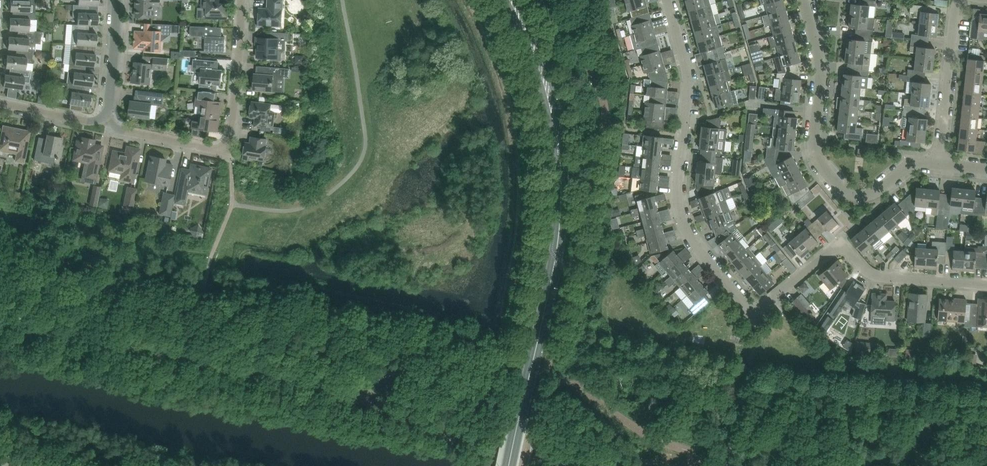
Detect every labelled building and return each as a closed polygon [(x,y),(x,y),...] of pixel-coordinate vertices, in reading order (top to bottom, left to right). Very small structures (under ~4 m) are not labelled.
[(36,0),(11,0),(11,2),(9,2),(9,8),(10,8),(10,11),(30,12),(30,5),(36,5),(36,0)] [(146,17),(153,17),(153,6),(160,7),(160,0),(136,0),(136,17),(146,17)] [(220,4),(220,0),(202,0),(202,8),(207,8),(206,19),(228,19),(228,4),(220,4)] [(263,25),(282,26),(283,0),(268,0),(268,4),(269,4),(269,9),(259,8),(258,20),(257,20),(257,26),(263,27),(263,25)] [(614,6),(615,6),(613,0),(605,0),(607,8),(610,7),(610,8),(614,6)] [(626,3),(628,12),(631,11),(633,17),(650,13),(646,0),(636,0),(626,3)] [(689,11),(710,5),(709,0),(686,0),(689,11)] [(768,15),(785,10),(783,0),(779,0),(765,4),(768,15)] [(850,16),(875,18),(876,7),(876,1),(871,0),(862,0),(862,5),(851,4),(850,16)] [(920,18),(919,23),(937,25),(939,13),(927,12),(928,6),(910,4),(910,12),(914,13),(913,17),(920,18)] [(72,25),(97,26),(98,22),(99,23),(99,17),(98,17),(98,14),(86,13),(86,5),(98,6),(78,5),(73,5),(72,17),(78,18),(78,25),(72,25)] [(692,21),(709,16),(713,15),(710,5),(689,11),(692,21)] [(768,15),(762,16),(764,23),(765,27),(771,25),(788,20),(785,10),(768,15)] [(8,21),(8,27),(10,27),(9,30),(19,31),(21,31),(29,31),(35,32),(36,32),(37,20),(35,20),(36,12),(30,12),(22,12),(22,19),(13,18),(10,18),(10,21),(8,21)] [(630,18),(634,34),(654,28),(663,26),(663,25),(654,28),(650,13),(633,17),(630,18)] [(970,38),(986,40),(986,15),(980,14),(979,20),(972,19),(970,38)] [(709,16),(692,21),(694,32),(712,27),(717,25),(714,15),(713,15),(709,16)] [(859,29),(859,34),(873,36),(873,30),(875,18),(850,16),(849,27),(859,29)] [(788,20),(771,25),(774,35),(791,30),(788,20)] [(161,52),(162,34),(171,34),(172,25),(145,23),(145,24),(151,25),(150,31),(145,30),(145,32),(135,31),(135,40),(134,40),(134,42),(135,42),(134,48),(144,49),(144,50),(161,52)] [(912,34),(911,40),(918,41),(918,35),(926,36),(928,36),(936,37),(937,25),(919,23),(918,35),(912,34)] [(97,26),(72,25),(71,44),(96,46),(96,43),(98,43),(98,38),(97,38),(97,34),(85,33),(86,25),(97,26)] [(222,27),(212,27),(190,26),(190,36),(205,36),(204,51),(224,52),(225,37),(221,37),(222,27)] [(634,50),(641,48),(658,44),(654,28),(663,26),(654,28),(634,34),(630,35),(634,50)] [(694,32),(697,42),(715,37),(712,27),(694,32)] [(774,35),(769,37),(771,47),(777,46),(794,41),(791,30),(774,35)] [(7,40),(7,45),(8,46),(8,49),(20,50),(28,51),(28,44),(34,44),(34,43),(37,43),(41,44),(42,32),(35,32),(21,31),(21,38),(19,38),(9,37),(9,40),(7,40)] [(257,47),(257,58),(266,58),(266,59),(268,59),(268,58),(271,58),(271,59),(279,60),(281,58),(281,53),(280,52),(278,52),(278,41),(286,41),(287,41),(287,40),(287,33),(281,33),(271,32),(271,38),(260,38),(258,38),(257,47)] [(872,42),(873,36),(859,34),(858,40),(848,39),(846,51),(864,53),(871,54),(872,42)] [(715,37),(697,42),(701,53),(703,52),(704,58),(718,54),(726,52),(724,46),(723,46),(720,36),(715,37)] [(918,41),(911,40),(910,46),(910,52),(916,53),(916,58),(933,60),(935,49),(917,47),(918,41)] [(777,46),(780,56),(797,51),(794,41),(777,46)] [(69,64),(94,66),(95,63),(96,63),(97,58),(95,58),(96,54),(84,53),(85,45),(96,46),(71,44),(69,64)] [(643,55),(641,56),(643,64),(662,59),(672,56),(662,59),(658,44),(641,48),(643,55)] [(5,59),(5,64),(6,64),(6,68),(11,69),(18,69),(31,71),(33,71),(34,64),(32,64),(33,51),(28,51),(20,50),(19,57),(16,57),(7,56),(7,59),(5,59)] [(780,56),(774,58),(778,73),(785,72),(800,71),(798,63),(800,62),(797,51),(780,56)] [(855,64),(855,70),(869,71),(871,54),(864,53),(846,51),(845,63),(855,64)] [(718,54),(704,58),(706,64),(704,65),(707,76),(724,71),(725,71),(729,70),(724,53),(726,52),(718,54)] [(672,57),(672,56),(662,59),(643,64),(645,73),(648,72),(650,80),(651,80),(651,79),(669,81),(663,59),(672,57)] [(132,76),(131,83),(141,84),(150,85),(151,69),(168,70),(169,58),(152,57),(152,64),(143,63),(135,62),(133,76),(132,76)] [(907,75),(920,77),(920,71),(932,72),(933,60),(916,58),(914,70),(908,70),(907,75)] [(208,60),(198,59),(193,59),(192,71),(201,72),(200,84),(221,86),(222,70),(208,69),(208,60)] [(968,59),(967,71),(983,72),(984,61),(979,60),(968,59)] [(751,63),(742,66),(744,76),(749,74),(749,75),(754,73),(751,63)] [(68,76),(67,83),(81,85),(92,87),(92,83),(94,83),(95,78),(93,78),(94,74),(86,74),(82,73),(83,65),(87,66),(94,67),(94,66),(69,64),(69,71),(68,76)] [(254,74),(253,90),(263,91),(272,91),(273,76),(279,76),(285,77),(289,77),(290,69),(280,68),(265,67),(259,66),(258,74),(254,74)] [(29,83),(31,71),(18,69),(17,76),(5,74),(5,78),(3,78),(2,83),(4,83),(3,87),(23,90),(24,82),(29,83)] [(724,71),(707,76),(710,86),(727,81),(731,80),(729,70),(725,71),(724,71)] [(844,74),(842,86),(860,88),(867,88),(869,71),(855,70),(854,75),(844,74)] [(779,89),(782,89),(800,91),(801,80),(799,79),(800,71),(785,72),(778,73),(777,73),(777,78),(780,78),(779,89)] [(967,71),(965,82),(982,84),(983,72),(967,71)] [(903,75),(902,81),(907,81),(913,82),(912,94),(930,96),(931,84),(919,82),(920,77),(907,75),(903,75)] [(644,79),(643,86),(648,86),(647,95),(649,96),(649,95),(667,97),(676,98),(667,97),(668,91),(669,81),(651,79),(651,80),(650,80),(644,79)] [(727,81),(710,86),(713,96),(730,91),(727,81)] [(965,82),(964,93),(980,95),(982,84),(965,82)] [(92,98),(91,98),(91,95),(79,93),(81,85),(67,83),(65,96),(71,97),(70,104),(69,110),(82,112),(83,106),(89,107),(90,103),(91,104),(92,98)] [(859,99),(860,88),(842,86),(841,97),(859,99)] [(798,102),(800,91),(782,89),(780,104),(794,105),(794,102),(798,102)] [(196,106),(195,113),(202,114),(219,117),(221,102),(216,101),(216,98),(217,92),(212,92),(203,90),(198,90),(196,106)] [(735,90),(730,91),(713,96),(716,107),(720,106),(721,108),(738,103),(735,90)] [(129,116),(139,117),(150,118),(152,104),(163,106),(165,93),(145,91),(144,103),(131,101),(129,116)] [(963,105),(979,106),(980,95),(964,93),(963,105)] [(904,105),(903,111),(916,112),(916,106),(928,107),(930,96),(912,94),(911,99),(905,98),(904,105)] [(646,102),(645,111),(675,114),(665,113),(667,97),(676,98),(667,97),(649,95),(649,96),(647,95),(645,95),(644,102),(646,102)] [(838,98),(837,105),(840,105),(840,109),(858,111),(859,105),(864,105),(865,100),(859,99),(841,97),(837,97),(838,98)] [(281,105),(271,104),(251,101),(250,115),(253,115),(253,118),(255,118),(254,127),(273,129),(275,112),(280,113),(282,111),(282,107),(281,105)] [(963,105),(962,116),(978,118),(979,106),(963,105)] [(793,117),(794,111),(763,108),(763,114),(773,115),(775,117),(774,126),(778,127),(796,129),(797,118),(793,117)] [(840,109),(839,120),(857,122),(858,111),(840,109)] [(647,120),(646,127),(663,129),(665,113),(675,114),(645,111),(644,120),(647,120)] [(909,117),(908,129),(926,131),(927,119),(915,118),(916,112),(903,111),(903,116),(909,117)] [(194,121),(194,125),(192,135),(209,138),(206,137),(207,130),(217,131),(219,117),(202,114),(201,122),(194,121)] [(962,116),(960,127),(977,129),(978,118),(962,116)] [(701,138),(719,140),(726,141),(727,129),(720,129),(721,117),(710,120),(709,127),(702,126),(701,138)] [(856,127),(857,122),(839,120),(838,132),(849,133),(849,139),(861,140),(862,130),(863,128),(856,127)] [(756,124),(747,123),(746,134),(755,135),(756,124),(756,125),(756,124)] [(796,129),(778,127),(774,126),(772,137),(794,139),(796,129)] [(1,136),(0,143),(0,150),(17,154),(15,161),(24,163),(30,131),(9,127),(9,128),(3,127),(1,136)] [(959,139),(976,140),(977,129),(960,127),(959,139)] [(900,140),(900,146),(917,148),(918,142),(925,143),(926,131),(908,129),(907,141),(900,140)] [(866,142),(877,143),(878,134),(866,133),(866,142)] [(754,141),(755,135),(746,134),(744,150),(745,150),(753,151),(754,141)] [(39,137),(37,147),(34,160),(48,163),(50,155),(61,158),(63,147),(61,146),(62,138),(47,135),(46,139),(39,137)] [(253,159),(264,161),(266,146),(267,138),(251,135),(249,146),(245,146),(243,159),(253,161),(253,159)] [(645,135),(644,146),(661,148),(663,137),(645,135)] [(793,151),(794,139),(772,137),(771,146),(769,147),(766,147),(765,158),(765,157),(765,158),(775,157),(776,149),(790,150),(793,151)] [(75,151),(73,160),(81,161),(85,162),(90,163),(87,176),(96,178),(101,156),(103,146),(91,144),(92,140),(83,138),(82,141),(81,140),(80,142),(77,141),(75,151)] [(725,152),(726,141),(719,140),(701,138),(700,149),(702,149),(701,155),(720,157),(721,151),(725,152)] [(959,139),(959,140),(958,150),(974,152),(974,154),(982,155),(983,154),(982,154),(983,142),(984,142),(976,141),(976,140),(959,139)] [(660,159),(661,148),(644,146),(637,146),(636,156),(642,157),(660,159)] [(110,168),(109,174),(110,174),(110,177),(121,179),(133,181),(133,179),(134,174),(138,158),(137,158),(139,150),(129,148),(128,155),(116,152),(113,154),(111,163),(110,168)] [(775,178),(792,169),(797,166),(792,156),(789,157),(790,150),(776,149),(775,157),(765,158),(775,178)] [(698,161),(697,172),(715,174),(722,175),(724,158),(720,157),(701,155),(700,161),(698,161)] [(168,186),(169,179),(172,165),(168,164),(168,166),(165,165),(166,159),(150,156),(145,181),(168,186)] [(634,164),(633,167),(635,167),(659,170),(660,159),(642,157),(642,164),(634,164)] [(191,165),(190,170),(182,169),(175,202),(184,204),(187,192),(203,196),(206,194),(211,169),(191,165)] [(787,186),(803,177),(797,166),(792,169),(775,178),(780,186),(782,185),(783,187),(787,185),(787,186)] [(635,167),(634,171),(637,171),(641,171),(640,179),(658,181),(659,175),(659,170),(635,167)] [(715,174),(697,172),(696,184),(697,184),(697,188),(700,198),(714,192),(713,191),(715,174)] [(787,186),(787,185),(783,187),(792,204),(795,202),(799,199),(806,194),(803,188),(807,186),(803,177),(787,186)] [(632,186),(629,187),(630,192),(638,190),(647,191),(657,192),(657,187),(658,181),(640,179),(639,186),(635,186),(632,186)] [(101,187),(94,186),(90,205),(97,206),(101,187)] [(137,190),(128,188),(124,208),(133,210),(137,190)] [(913,198),(910,194),(905,199),(910,213),(914,214),(915,206),(926,207),(928,189),(916,188),(915,198),(913,198)] [(943,218),(942,228),(942,229),(948,229),(949,216),(949,212),(950,206),(962,207),(964,189),(952,188),(951,194),(950,202),(945,201),(944,211),(943,215),(943,218)] [(723,189),(714,192),(700,198),(699,198),(703,209),(727,200),(723,189)] [(928,189),(926,207),(932,208),(931,214),(937,215),(937,218),(943,218),(943,215),(944,211),(945,201),(939,200),(940,193),(940,190),(928,189)] [(973,215),(979,215),(980,201),(974,200),(976,190),(964,189),(962,207),(973,208),(973,215)] [(751,202),(746,192),(742,193),(745,201),(743,201),(745,205),(751,202)] [(164,193),(159,214),(170,216),(175,195),(164,193)] [(639,208),(631,210),(632,213),(657,207),(654,196),(644,198),(643,193),(635,196),(639,208)] [(986,202),(980,201),(979,215),(984,216),(986,216),(986,193),(986,202)] [(795,202),(800,209),(804,206),(799,199),(795,202)] [(895,202),(886,210),(897,224),(907,216),(910,213),(905,199),(897,205),(895,202)] [(703,209),(707,219),(730,210),(727,200),(703,209)] [(633,217),(637,216),(640,215),(642,222),(660,217),(657,207),(632,213),(633,217)] [(736,224),(730,210),(707,219),(711,229),(713,229),(716,236),(735,225),(736,224)] [(897,224),(886,210),(877,217),(889,231),(897,224)] [(812,223),(821,234),(827,229),(830,233),(839,226),(837,222),(827,211),(819,217),(812,223)] [(637,231),(638,234),(642,233),(662,227),(660,217),(642,222),(644,229),(637,231)] [(877,217),(868,225),(880,238),(889,231),(877,217)] [(804,222),(808,227),(798,236),(810,250),(819,243),(815,239),(821,234),(812,223),(808,218),(804,222)] [(197,235),(202,232),(202,229),(199,225),(196,224),(192,227),(191,230),(194,235),(197,235)] [(735,225),(716,236),(721,242),(718,245),(725,253),(739,241),(732,233),(738,228),(735,225)] [(868,225),(860,232),(871,246),(874,249),(883,242),(880,238),(868,225)] [(763,236),(766,233),(761,226),(757,229),(763,236)] [(646,236),(648,243),(665,238),(662,227),(642,233),(638,234),(639,238),(646,236)] [(871,246),(860,232),(851,240),(862,253),(871,246)] [(772,239),(766,233),(763,236),(768,242),(772,239)] [(905,233),(899,238),(903,242),(908,237),(905,233)] [(810,250),(798,236),(783,248),(792,258),(798,253),(801,258),(810,250)] [(668,249),(665,238),(648,243),(650,250),(651,253),(668,249)] [(908,238),(903,243),(906,246),(912,241),(908,238)] [(746,250),(739,241),(725,253),(732,262),(746,250)] [(931,249),(927,249),(925,268),(937,269),(937,263),(945,264),(946,250),(946,244),(946,242),(932,241),(931,249)] [(771,246),(777,252),(780,249),(775,243),(771,246)] [(896,246),(891,251),(894,254),(900,249),(896,246)] [(983,266),(984,253),(984,247),(978,246),(978,248),(965,247),(963,271),(975,271),(975,266),(983,266)] [(952,270),(963,271),(965,247),(964,251),(960,251),(946,250),(945,264),(952,264),(952,270)] [(732,262),(739,270),(756,256),(749,248),(746,250),(732,262)] [(925,268),(927,249),(916,248),(915,255),(912,255),(912,261),(915,262),(914,267),(925,268)] [(786,256),(780,249),(777,252),(782,259),(786,256)] [(680,259),(673,250),(668,254),(666,252),(654,255),(660,262),(659,262),(666,270),(680,259)] [(899,263),(906,256),(907,254),(903,250),(894,259),(899,263)] [(894,254),(891,251),(886,257),(889,260),(894,254)] [(880,263),(883,260),(878,254),(875,257),(880,263)] [(641,261),(640,255),(633,257),(635,265),(637,265),(641,261)] [(763,264),(756,256),(739,270),(746,278),(760,266),(763,264)] [(782,262),(791,274),(797,269),(787,257),(782,262)] [(671,276),(664,282),(667,284),(687,267),(684,263),(680,259),(666,270),(671,276)] [(831,289),(839,282),(847,276),(841,269),(843,267),(837,261),(819,276),(831,289)] [(760,266),(746,278),(753,286),(767,275),(767,274),(772,270),(765,262),(763,264),(760,266)] [(687,267),(667,284),(669,287),(676,281),(680,287),(694,275),(690,271),(687,267)] [(685,293),(682,295),(684,298),(701,284),(694,275),(680,287),(685,293)] [(774,283),(767,275),(753,286),(760,295),(774,283)] [(817,324),(813,329),(823,336),(841,308),(845,303),(853,308),(855,309),(853,316),(853,317),(862,319),(866,304),(859,302),(858,303),(857,302),(858,300),(858,299),(864,291),(865,289),(861,286),(854,281),(848,289),(846,292),(841,288),(838,293),(817,324)] [(690,310),(694,315),(711,301),(705,295),(708,292),(701,284),(684,298),(687,300),(690,298),(694,304),(690,310)] [(897,312),(895,311),(895,301),(886,301),(886,294),(873,293),(871,315),(887,316),(887,321),(894,321),(894,320),(897,320),(897,312)] [(925,319),(926,305),(926,295),(910,294),(908,317),(925,319)] [(807,311),(805,308),(803,306),(797,298),(791,303),(797,311),(801,316),(813,330),(813,329),(817,324),(812,318),(813,313),(807,312),(806,311),(807,311)] [(965,322),(966,309),(966,299),(959,299),(959,300),(939,299),(938,320),(965,322)] [(979,299),(979,304),(972,303),(972,304),(971,313),(971,321),(970,327),(978,327),(986,328),(986,299),(979,299)] [(931,336),(932,323),(924,323),(923,336),(931,336)] [(845,340),(841,346),(847,350),(851,344),(845,340)] [(855,340),(853,353),(870,355),(871,348),(865,347),(866,341),(855,340)]
